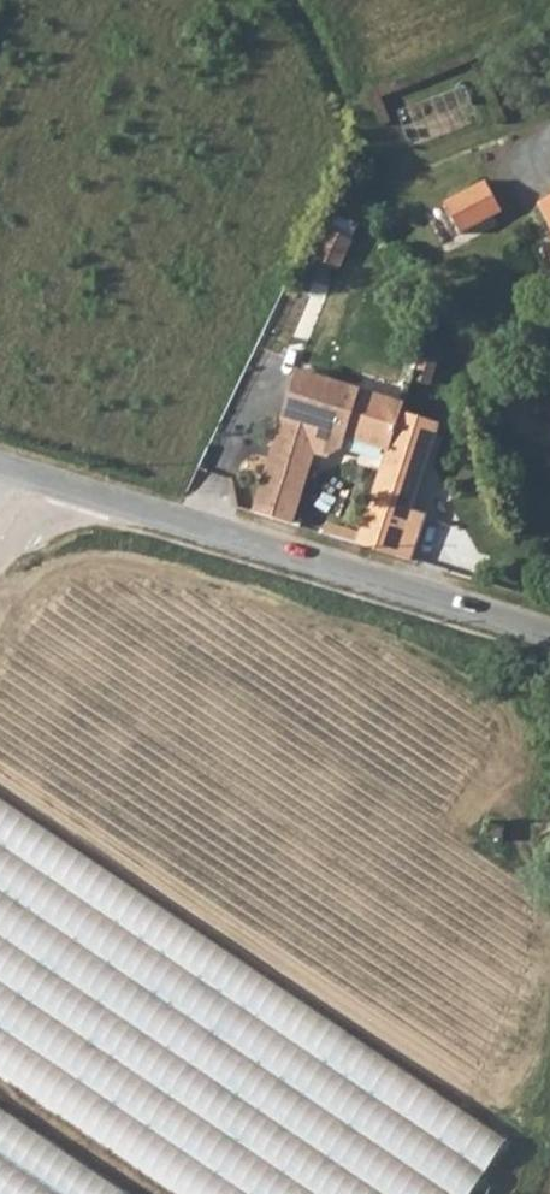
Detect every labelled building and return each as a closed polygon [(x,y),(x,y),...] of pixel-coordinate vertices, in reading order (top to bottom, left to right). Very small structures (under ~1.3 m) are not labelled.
[(503,214),(488,185),(447,206),(461,235),(503,214)] [(542,210),(549,226),(549,206),(542,210)] [(346,441),(382,453),(396,413),(295,380),(249,512),(291,525),(314,459),(326,461),(340,453),(346,441)] [(382,453),(351,544),(395,558),(436,427),(396,413),(382,453)] [(489,1127),(0,798),(0,1074),(178,1193),(442,1193),(489,1127)] [(503,827),(488,825),(486,841),(501,843),(503,827)] [(0,1109),(0,1193),(125,1193),(0,1109)] [(442,1193),(470,1193),(506,1141),(489,1127),(442,1193)]
